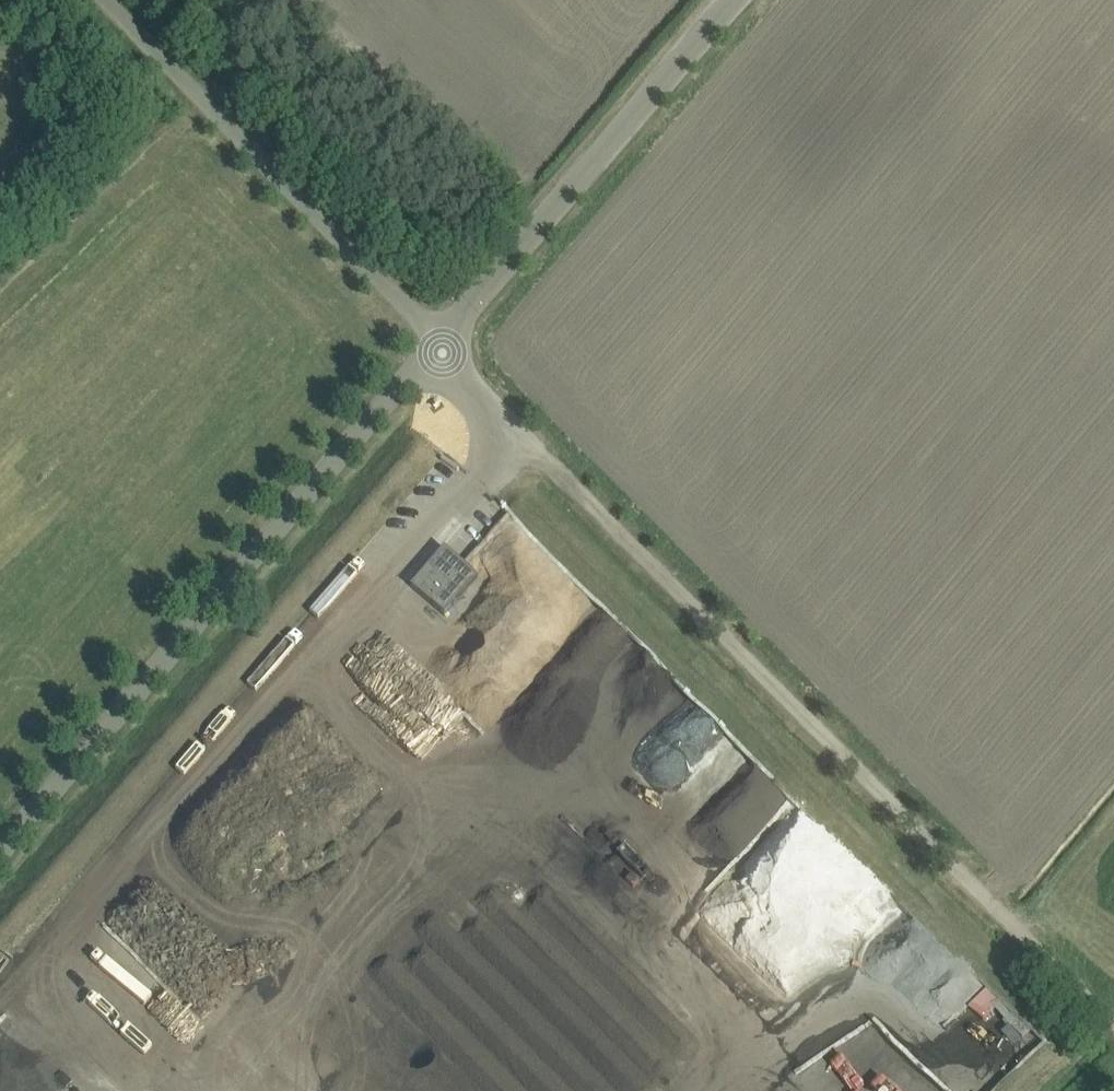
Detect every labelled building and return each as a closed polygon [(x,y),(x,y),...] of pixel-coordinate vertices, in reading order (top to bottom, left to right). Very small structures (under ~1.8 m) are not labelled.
[(444,549),(411,587),(444,615),(476,578),(444,549)] [(988,1017),(1004,999),(976,973),(960,992),(988,1017)] [(896,1044),(897,1045),(887,1050),(889,1050),(829,1078),(817,1078),(804,1084),(803,1090),(804,1090),(942,1090),(896,1044)]
